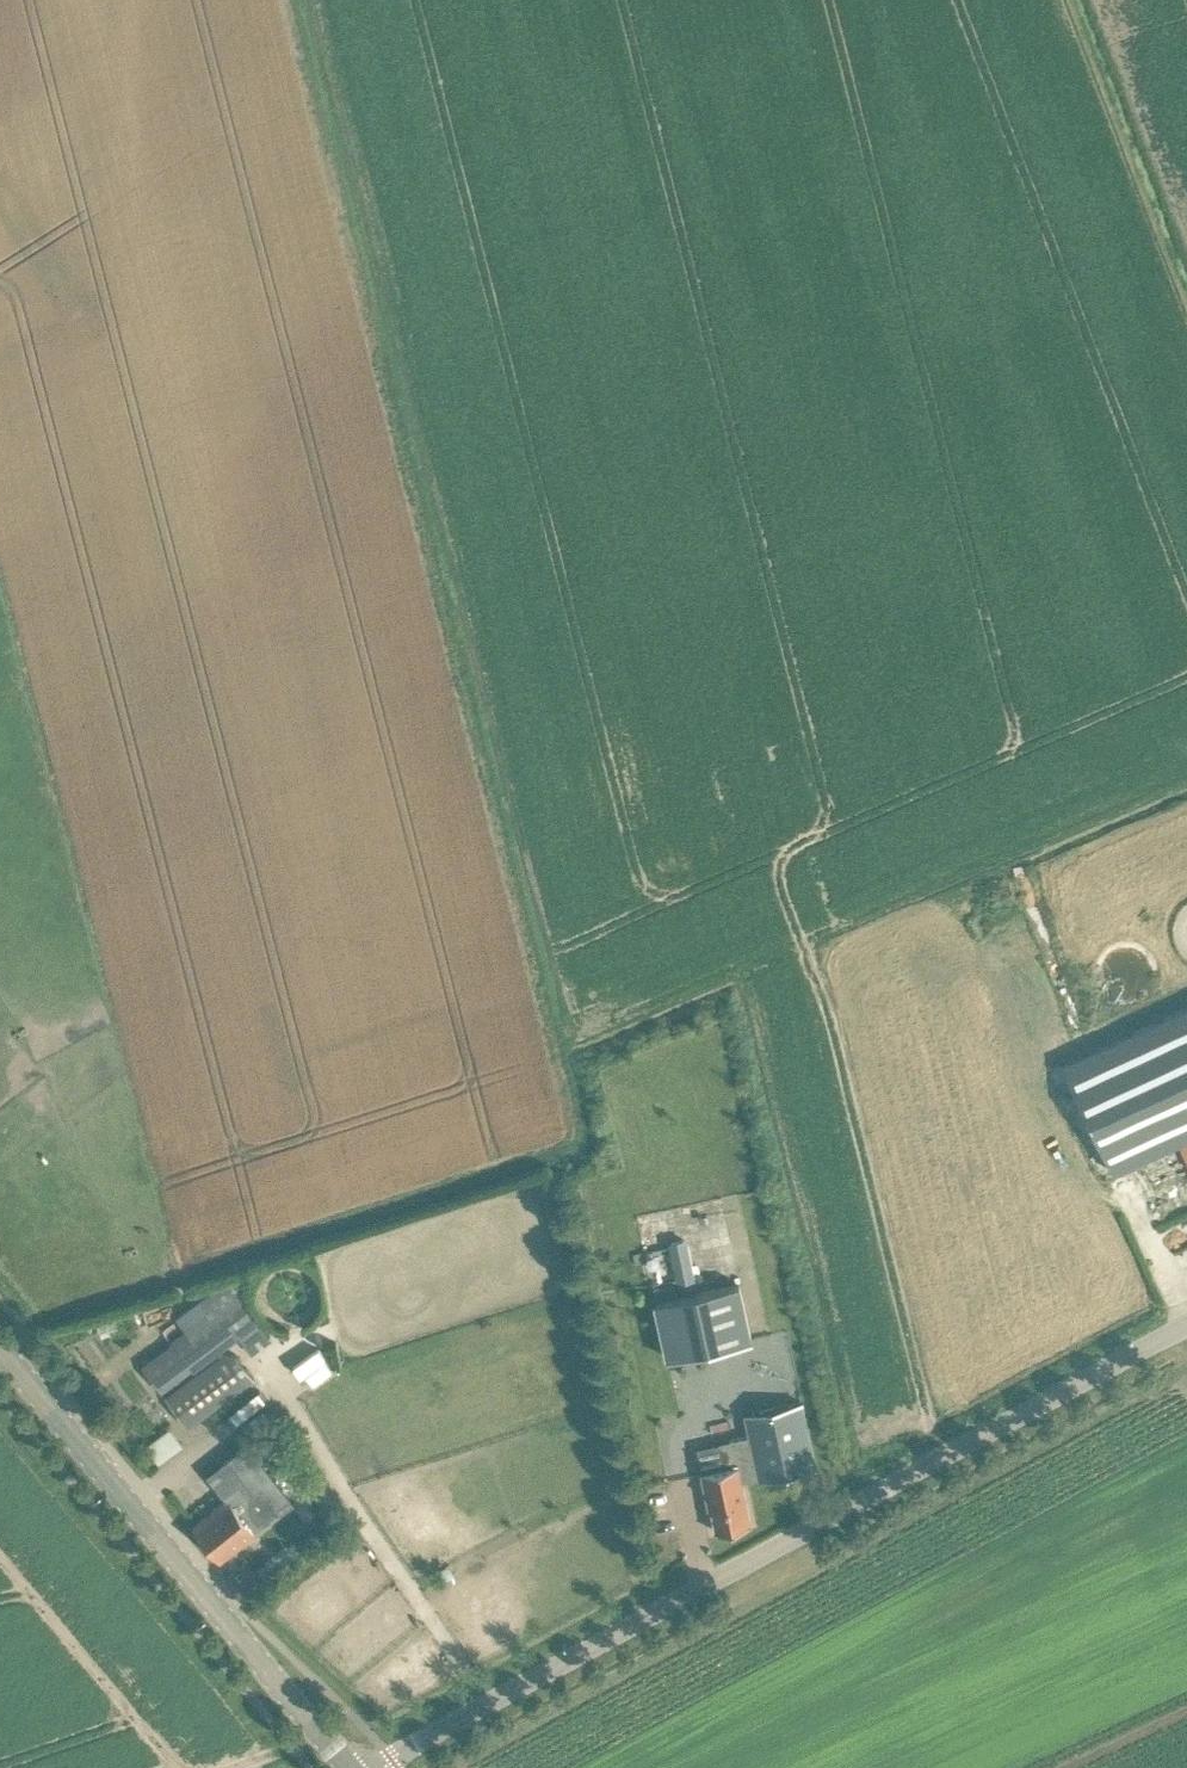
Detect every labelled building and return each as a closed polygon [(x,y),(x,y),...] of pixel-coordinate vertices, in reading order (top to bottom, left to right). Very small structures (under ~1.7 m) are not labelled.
[(1065,1062),(1115,1171),(1179,1141),(1186,1159),(1186,1006),(1065,1062)] [(672,1241),(681,1287),(697,1283),(687,1238),(672,1241)] [(635,1263),(645,1261),(643,1250),(632,1252),(635,1263)] [(740,1282),(677,1296),(675,1282),(655,1287),(657,1300),(656,1300),(668,1356),(752,1338),(740,1282)] [(165,1354),(146,1368),(161,1388),(180,1373),(193,1363),(195,1366),(239,1332),(254,1352),(273,1337),(258,1318),(256,1319),(238,1294),(176,1341),(178,1344),(165,1354)] [(224,1352),(186,1381),(166,1395),(189,1426),(247,1383),(224,1352)] [(817,1466),(812,1443),(802,1401),(746,1413),(751,1434),(719,1441),(725,1466),(702,1471),(711,1511),(715,1510),(720,1530),(749,1523),(740,1480),(760,1476),(760,1478),(817,1466)] [(228,1498),(195,1524),(221,1557),(294,1499),(248,1441),(208,1473),(228,1498)]
